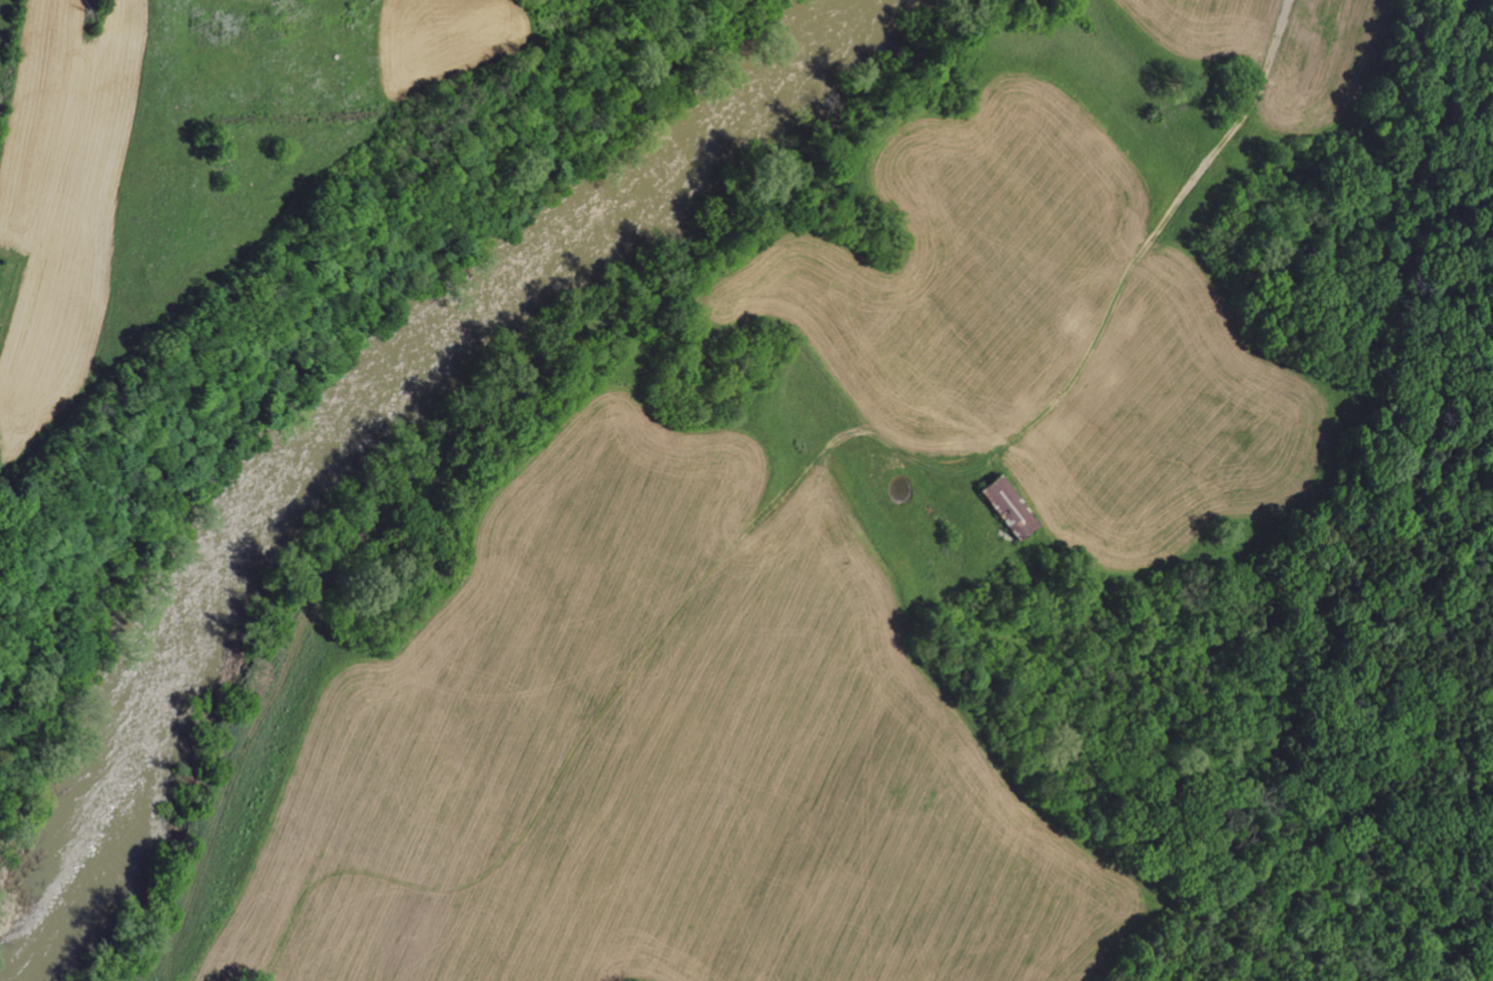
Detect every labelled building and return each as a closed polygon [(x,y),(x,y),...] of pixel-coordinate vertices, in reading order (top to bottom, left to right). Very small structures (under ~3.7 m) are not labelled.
[(1037,526),(1000,475),(978,490),(1015,542),(1037,526)]
